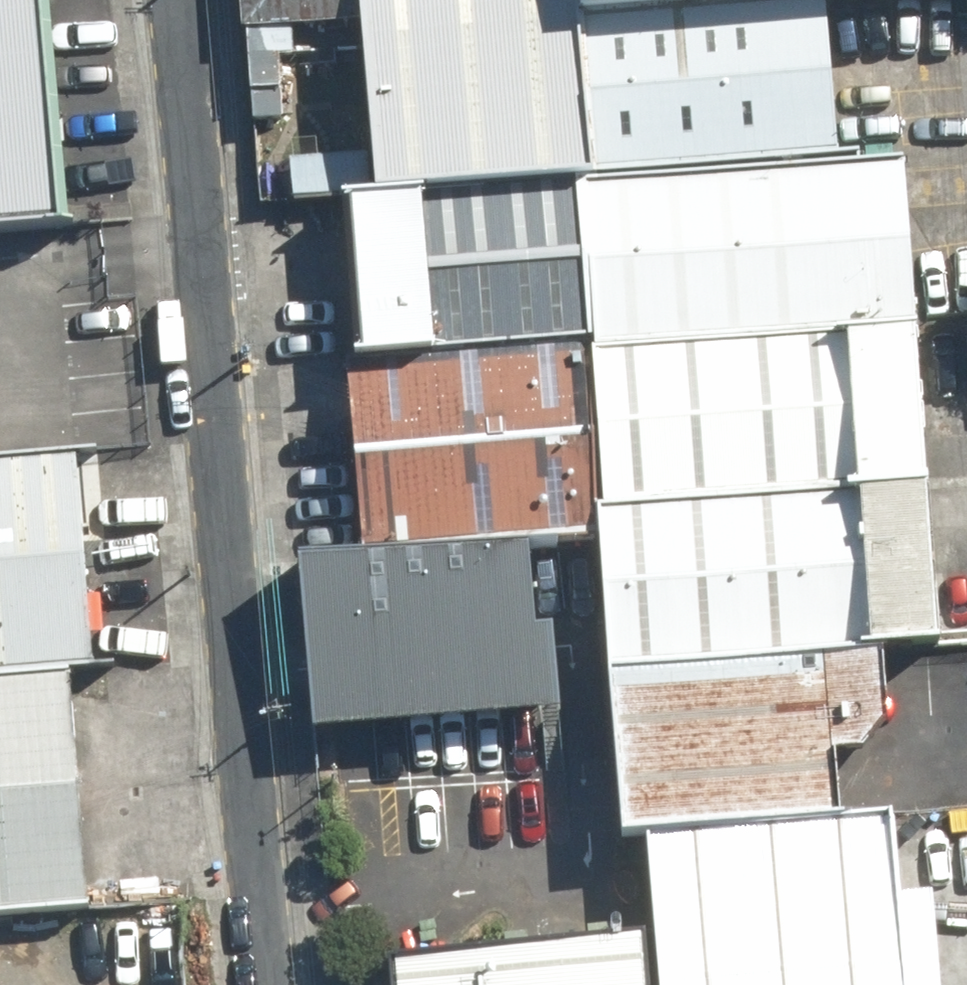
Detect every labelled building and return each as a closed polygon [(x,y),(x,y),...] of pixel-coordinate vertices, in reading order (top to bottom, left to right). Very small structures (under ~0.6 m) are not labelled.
[(54,222),(35,0),(0,0),(0,227),(54,222)] [(237,30),(361,20),(359,0),(234,0),(237,30)] [(550,0),(359,0),(361,20),(375,195),(562,179),(548,18),(550,0)] [(562,179),(818,158),(805,0),(771,0),(548,18),(562,179)] [(548,18),(771,0),(550,0),(548,18)] [(575,343),(900,316),(886,153),(818,158),(562,179),(575,343)] [(375,195),(343,197),(357,361),(575,343),(562,179),(375,195)] [(575,343),(589,510),(914,483),(900,316),(575,343)] [(351,554),(530,540),(591,535),(589,510),(575,343),(357,361),(335,363),(351,554)] [(64,670),(95,668),(76,447),(0,453),(0,676),(64,670)] [(602,667),(817,649),(927,640),(914,483),(589,510),(591,535),(602,667)] [(285,560),(300,732),(544,712),(530,540),(351,554),(285,560)] [(602,667),(616,831),(636,829),(830,814),(817,649),(602,667)] [(0,676),(0,916),(86,908),(64,670),(0,676)] [(636,829),(645,934),(649,984),(893,984),(878,810),(830,814),(636,829)] [(390,958),(392,984),(649,984),(645,934),(390,958)]
